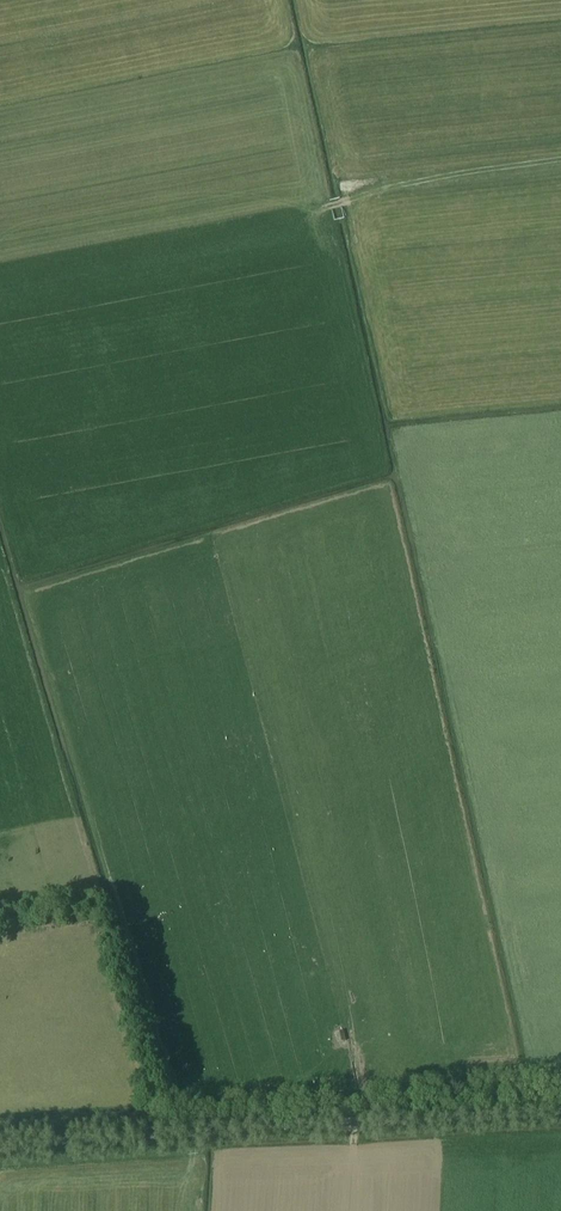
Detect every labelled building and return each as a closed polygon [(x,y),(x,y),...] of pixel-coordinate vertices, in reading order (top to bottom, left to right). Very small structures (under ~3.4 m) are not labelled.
[(335,1033),(338,1044),(347,1041),(345,1031),(335,1033)]
